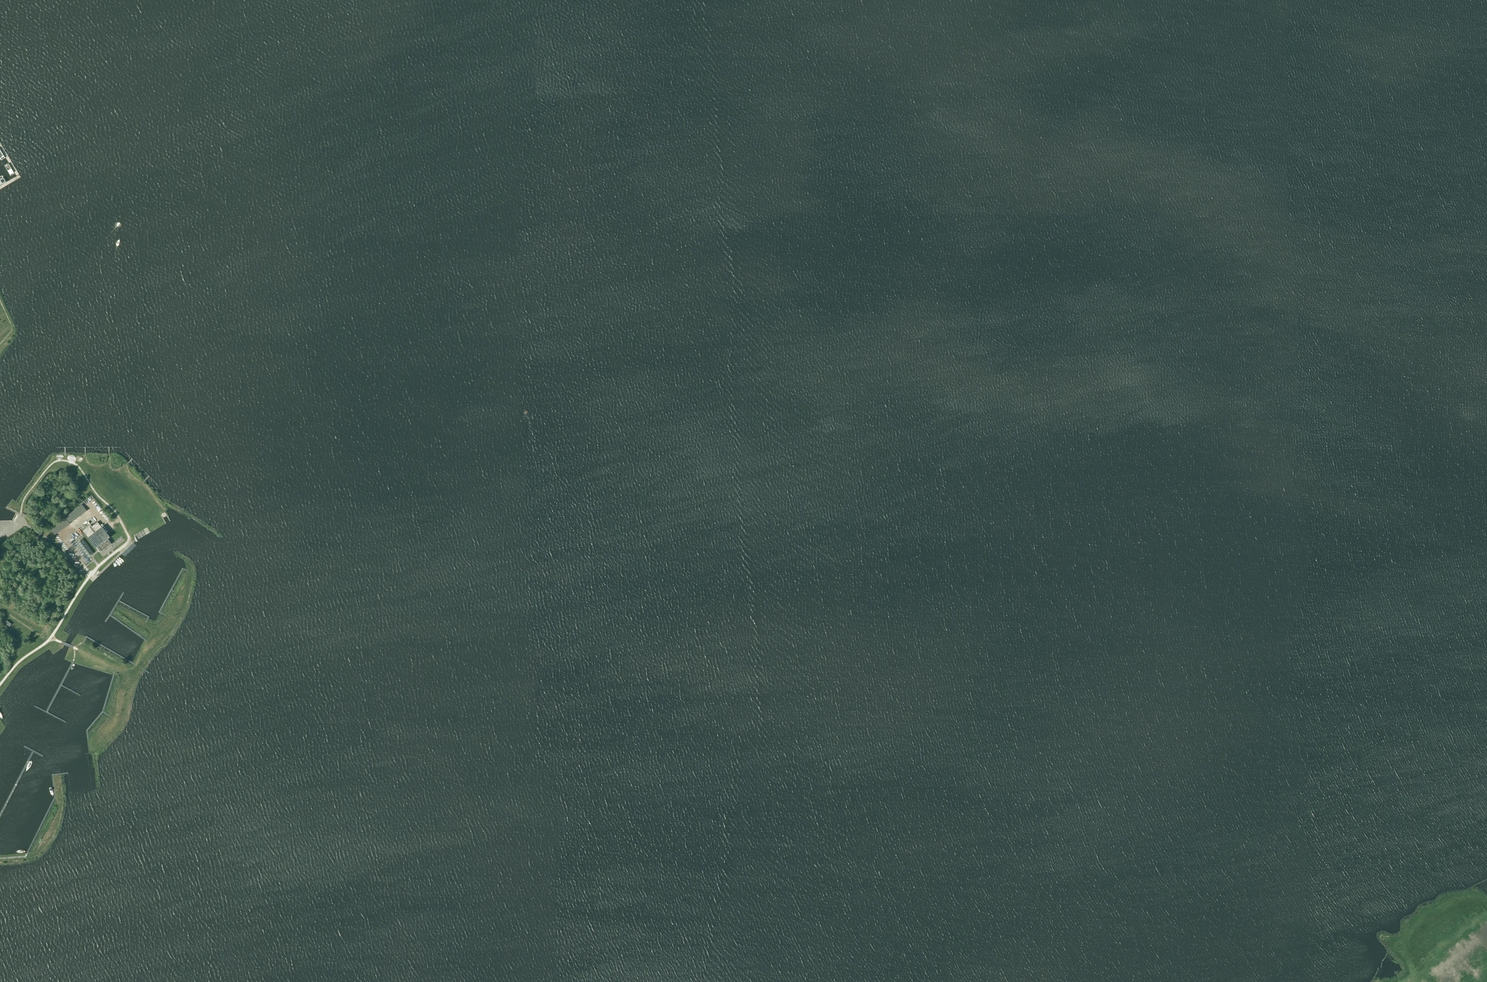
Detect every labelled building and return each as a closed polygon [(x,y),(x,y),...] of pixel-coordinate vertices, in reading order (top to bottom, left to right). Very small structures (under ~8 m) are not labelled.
[(54,534),(88,511),(83,504),(50,527),(54,534)] [(101,527),(97,522),(95,524),(94,523),(91,525),(90,524),(83,530),(87,536),(88,537),(88,538),(96,548),(98,546),(101,551),(111,543),(107,539),(110,537),(102,527),(101,527)] [(94,553),(83,539),(77,543),(88,558),(94,553)]
